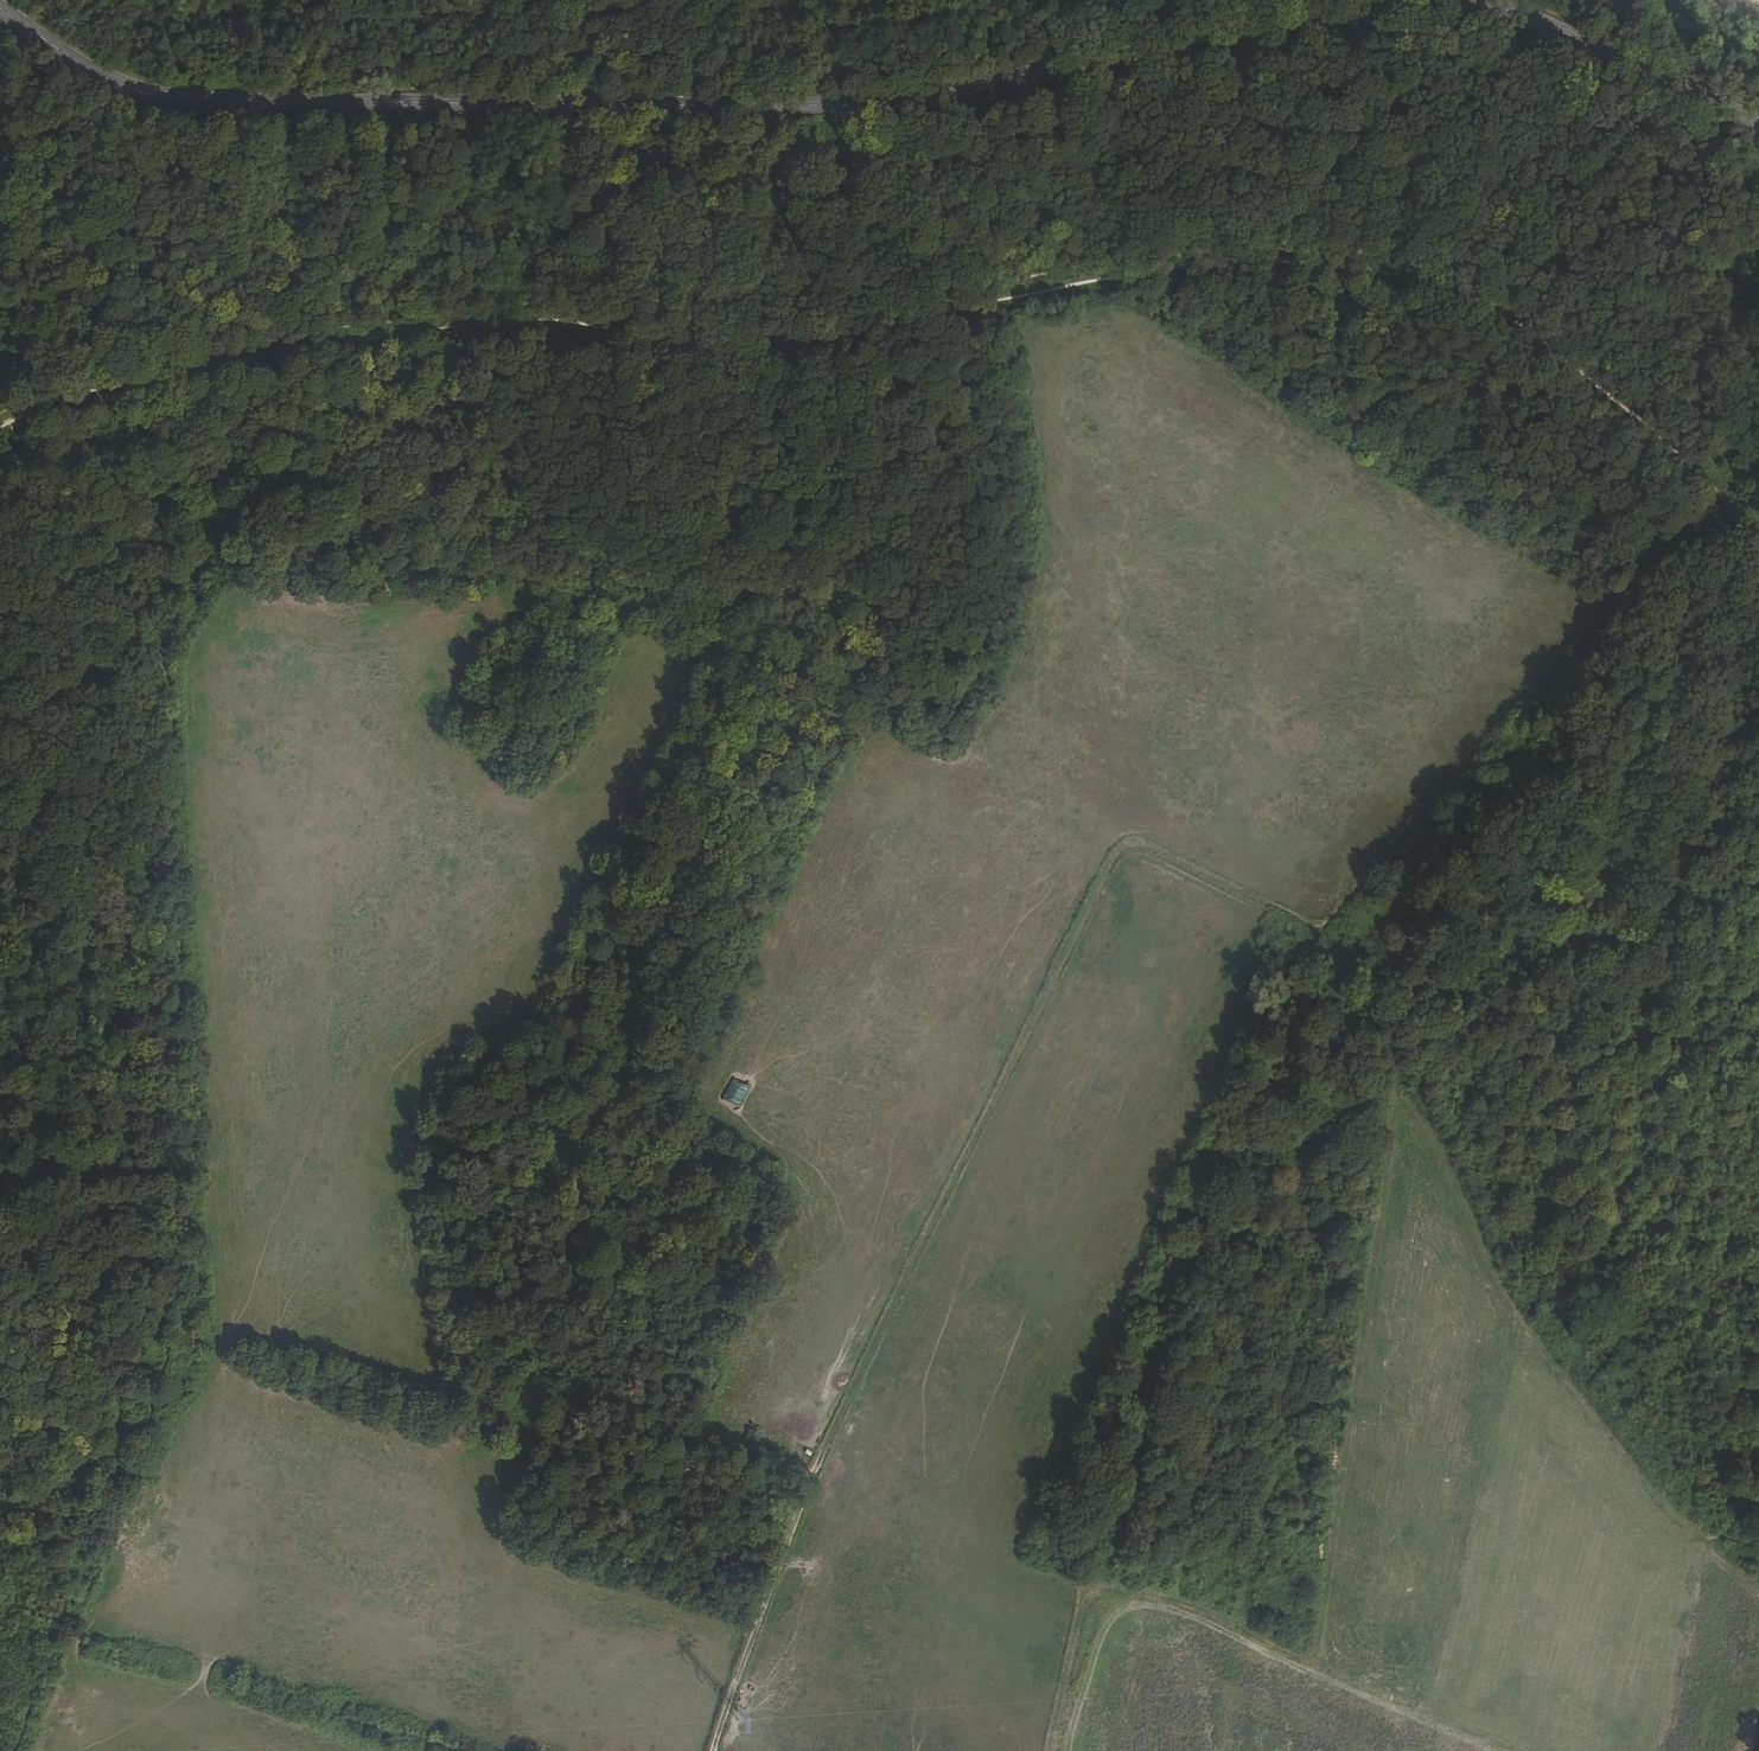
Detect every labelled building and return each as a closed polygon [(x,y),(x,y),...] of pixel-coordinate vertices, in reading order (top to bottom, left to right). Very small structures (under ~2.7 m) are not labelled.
[(1560,743),(1548,736),(1540,747),(1552,755),(1560,743)] [(722,1101),(740,1107),(749,1083),(731,1076),(722,1101)]
